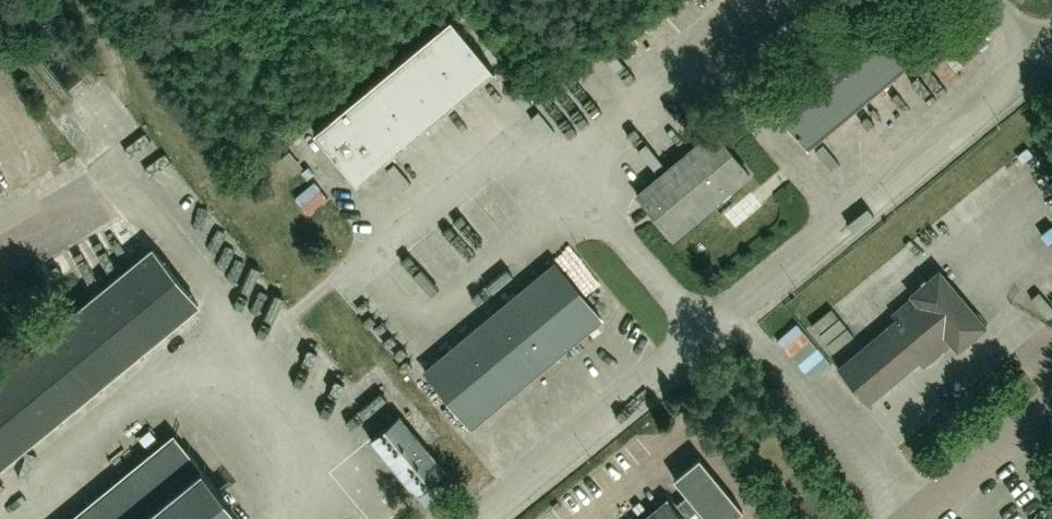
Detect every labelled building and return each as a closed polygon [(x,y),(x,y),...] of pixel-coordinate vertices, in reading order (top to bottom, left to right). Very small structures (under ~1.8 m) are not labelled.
[(761,91),(808,147),(809,146),(808,145),(916,56),(917,57),(918,56),(872,0),(871,0),(871,1),(763,90),(761,91)] [(357,183),(494,69),(451,17),(313,131),(357,183)] [(637,194),(673,237),(749,173),(713,130),(637,194)] [(312,176),(306,169),(299,174),(305,181),(312,176)] [(198,304),(152,248),(0,373),(0,466),(198,304)] [(424,369),(472,426),(473,425),(472,424),(599,318),(600,319),(602,317),(555,261),(424,369)] [(837,368),(867,403),(918,361),(922,366),(951,342),(957,350),(986,326),(939,269),(910,294),(912,296),(891,314),(895,319),(837,368)] [(446,470),(400,414),(369,439),(416,495),(446,470)] [(174,435),(71,518),(243,518),(174,435)] [(742,510),(699,457),(674,479),(688,496),(675,507),(668,498),(644,518),(731,518),(742,510)]
